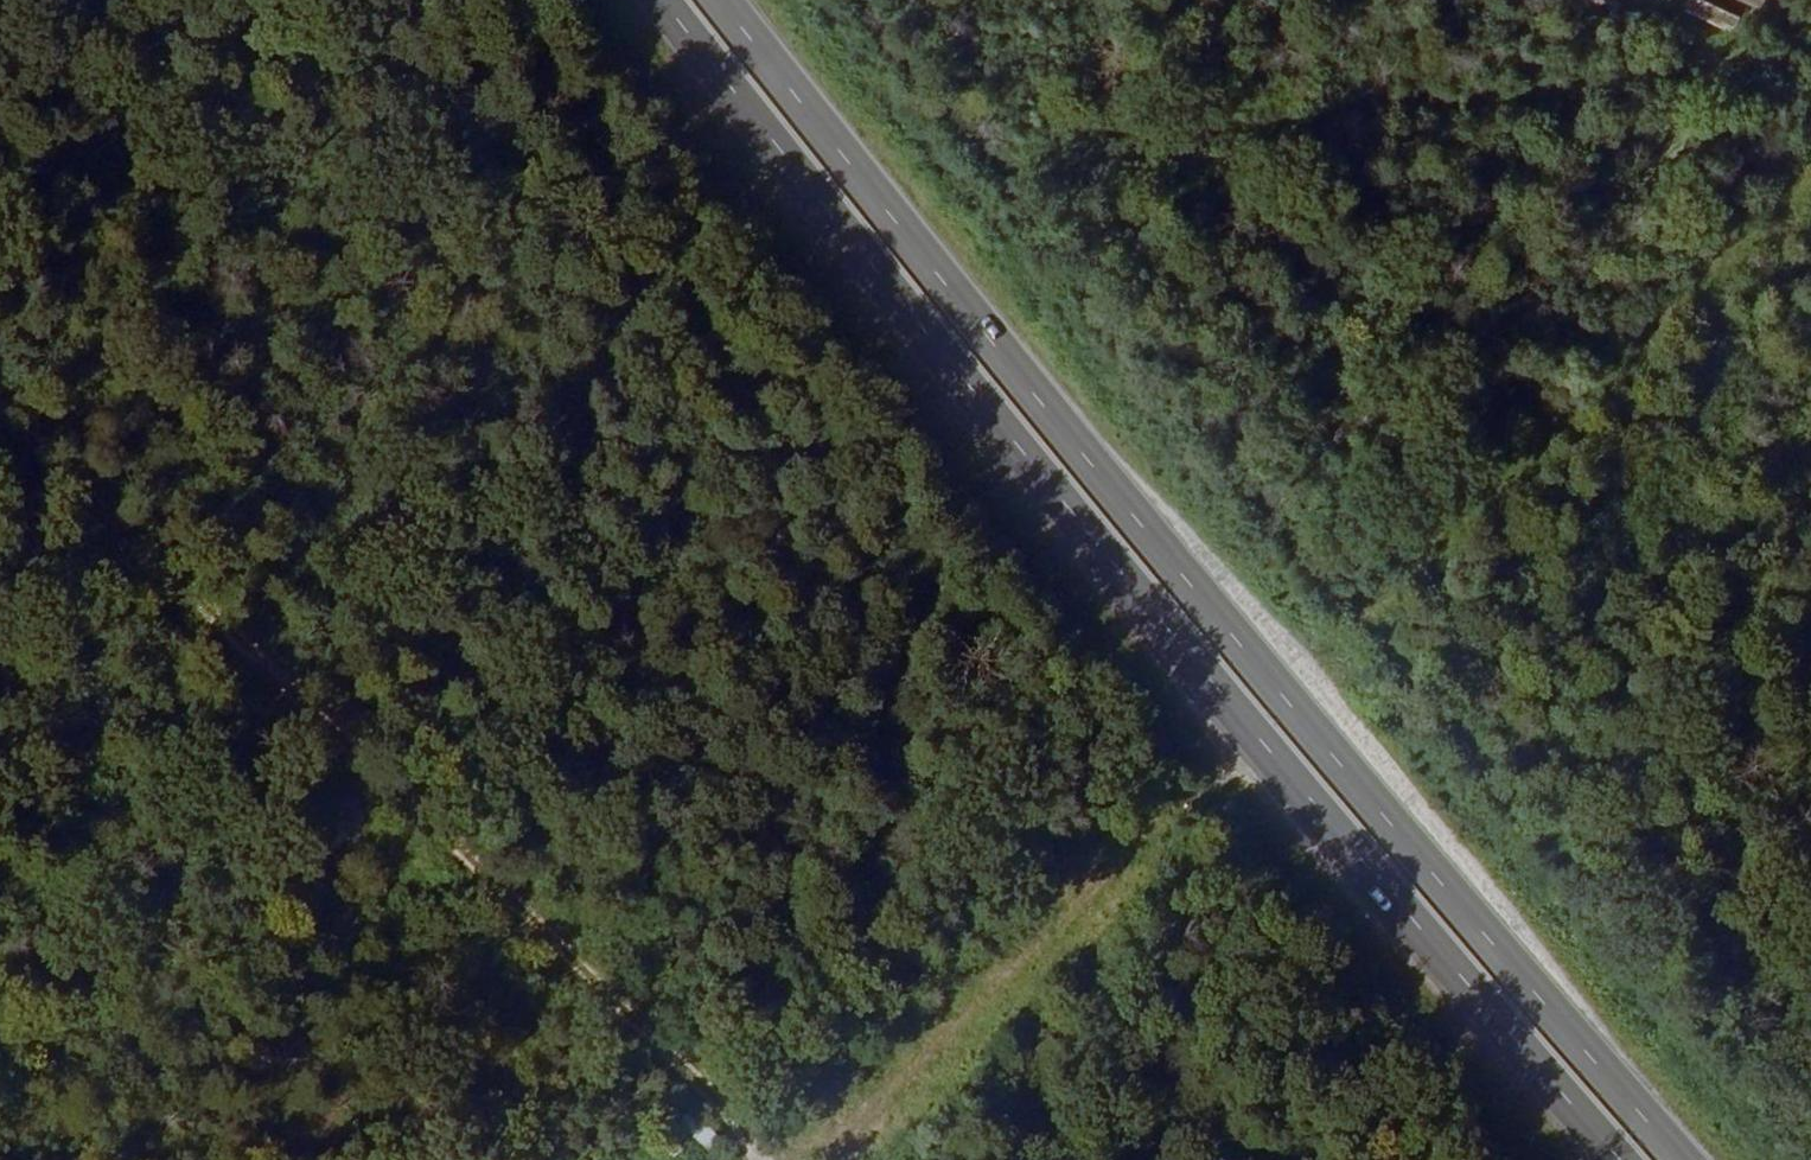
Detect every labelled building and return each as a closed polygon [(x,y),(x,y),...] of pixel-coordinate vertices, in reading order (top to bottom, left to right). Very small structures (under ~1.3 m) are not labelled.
[(1596,0),(1571,0),(1587,11),(1596,0)] [(1624,9),(1637,0),(1618,0),(1624,9)] [(1686,16),(1736,32),(1741,15),(1695,0),(1691,0),(1686,16)]
